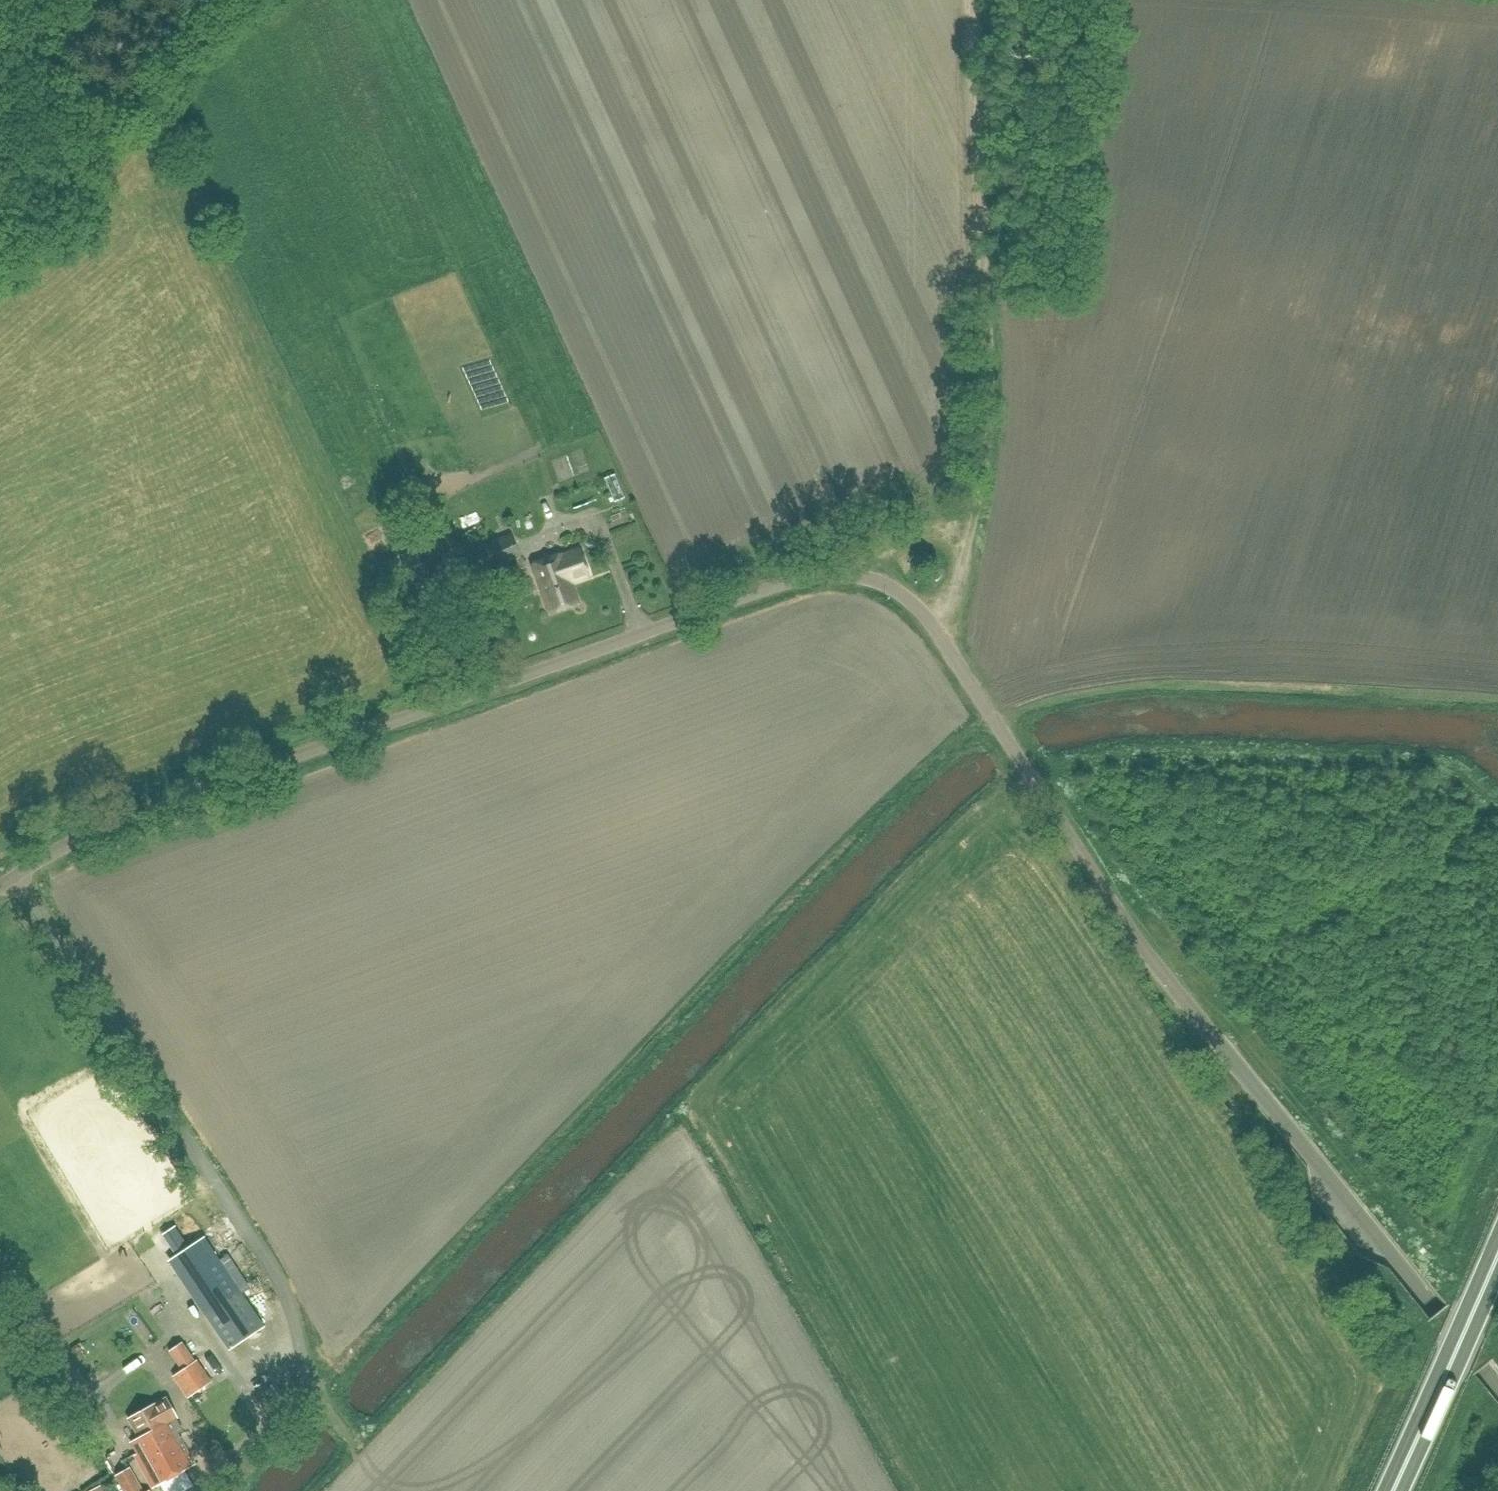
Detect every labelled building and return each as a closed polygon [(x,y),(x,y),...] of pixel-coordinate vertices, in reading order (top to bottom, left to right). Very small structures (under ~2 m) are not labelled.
[(614,502),(624,498),(614,474),(604,479),(614,502)] [(473,575),(520,556),(510,535),(465,556),(473,575)] [(399,556),(409,584),(454,567),(443,539),(399,556)] [(571,581),(562,555),(533,565),(549,612),(577,602),(569,582),(571,581)] [(187,1248),(177,1254),(204,1294),(195,1300),(229,1350),(264,1327),(203,1237),(187,1248)] [(171,1377),(187,1399),(212,1381),(196,1359),(171,1377)] [(139,1436),(134,1438),(129,1441),(136,1454),(134,1455),(152,1487),(194,1463),(179,1436),(178,1437),(169,1421),(176,1417),(165,1398),(129,1418),(139,1436)] [(115,1475),(123,1490),(143,1490),(130,1467),(115,1475)]
